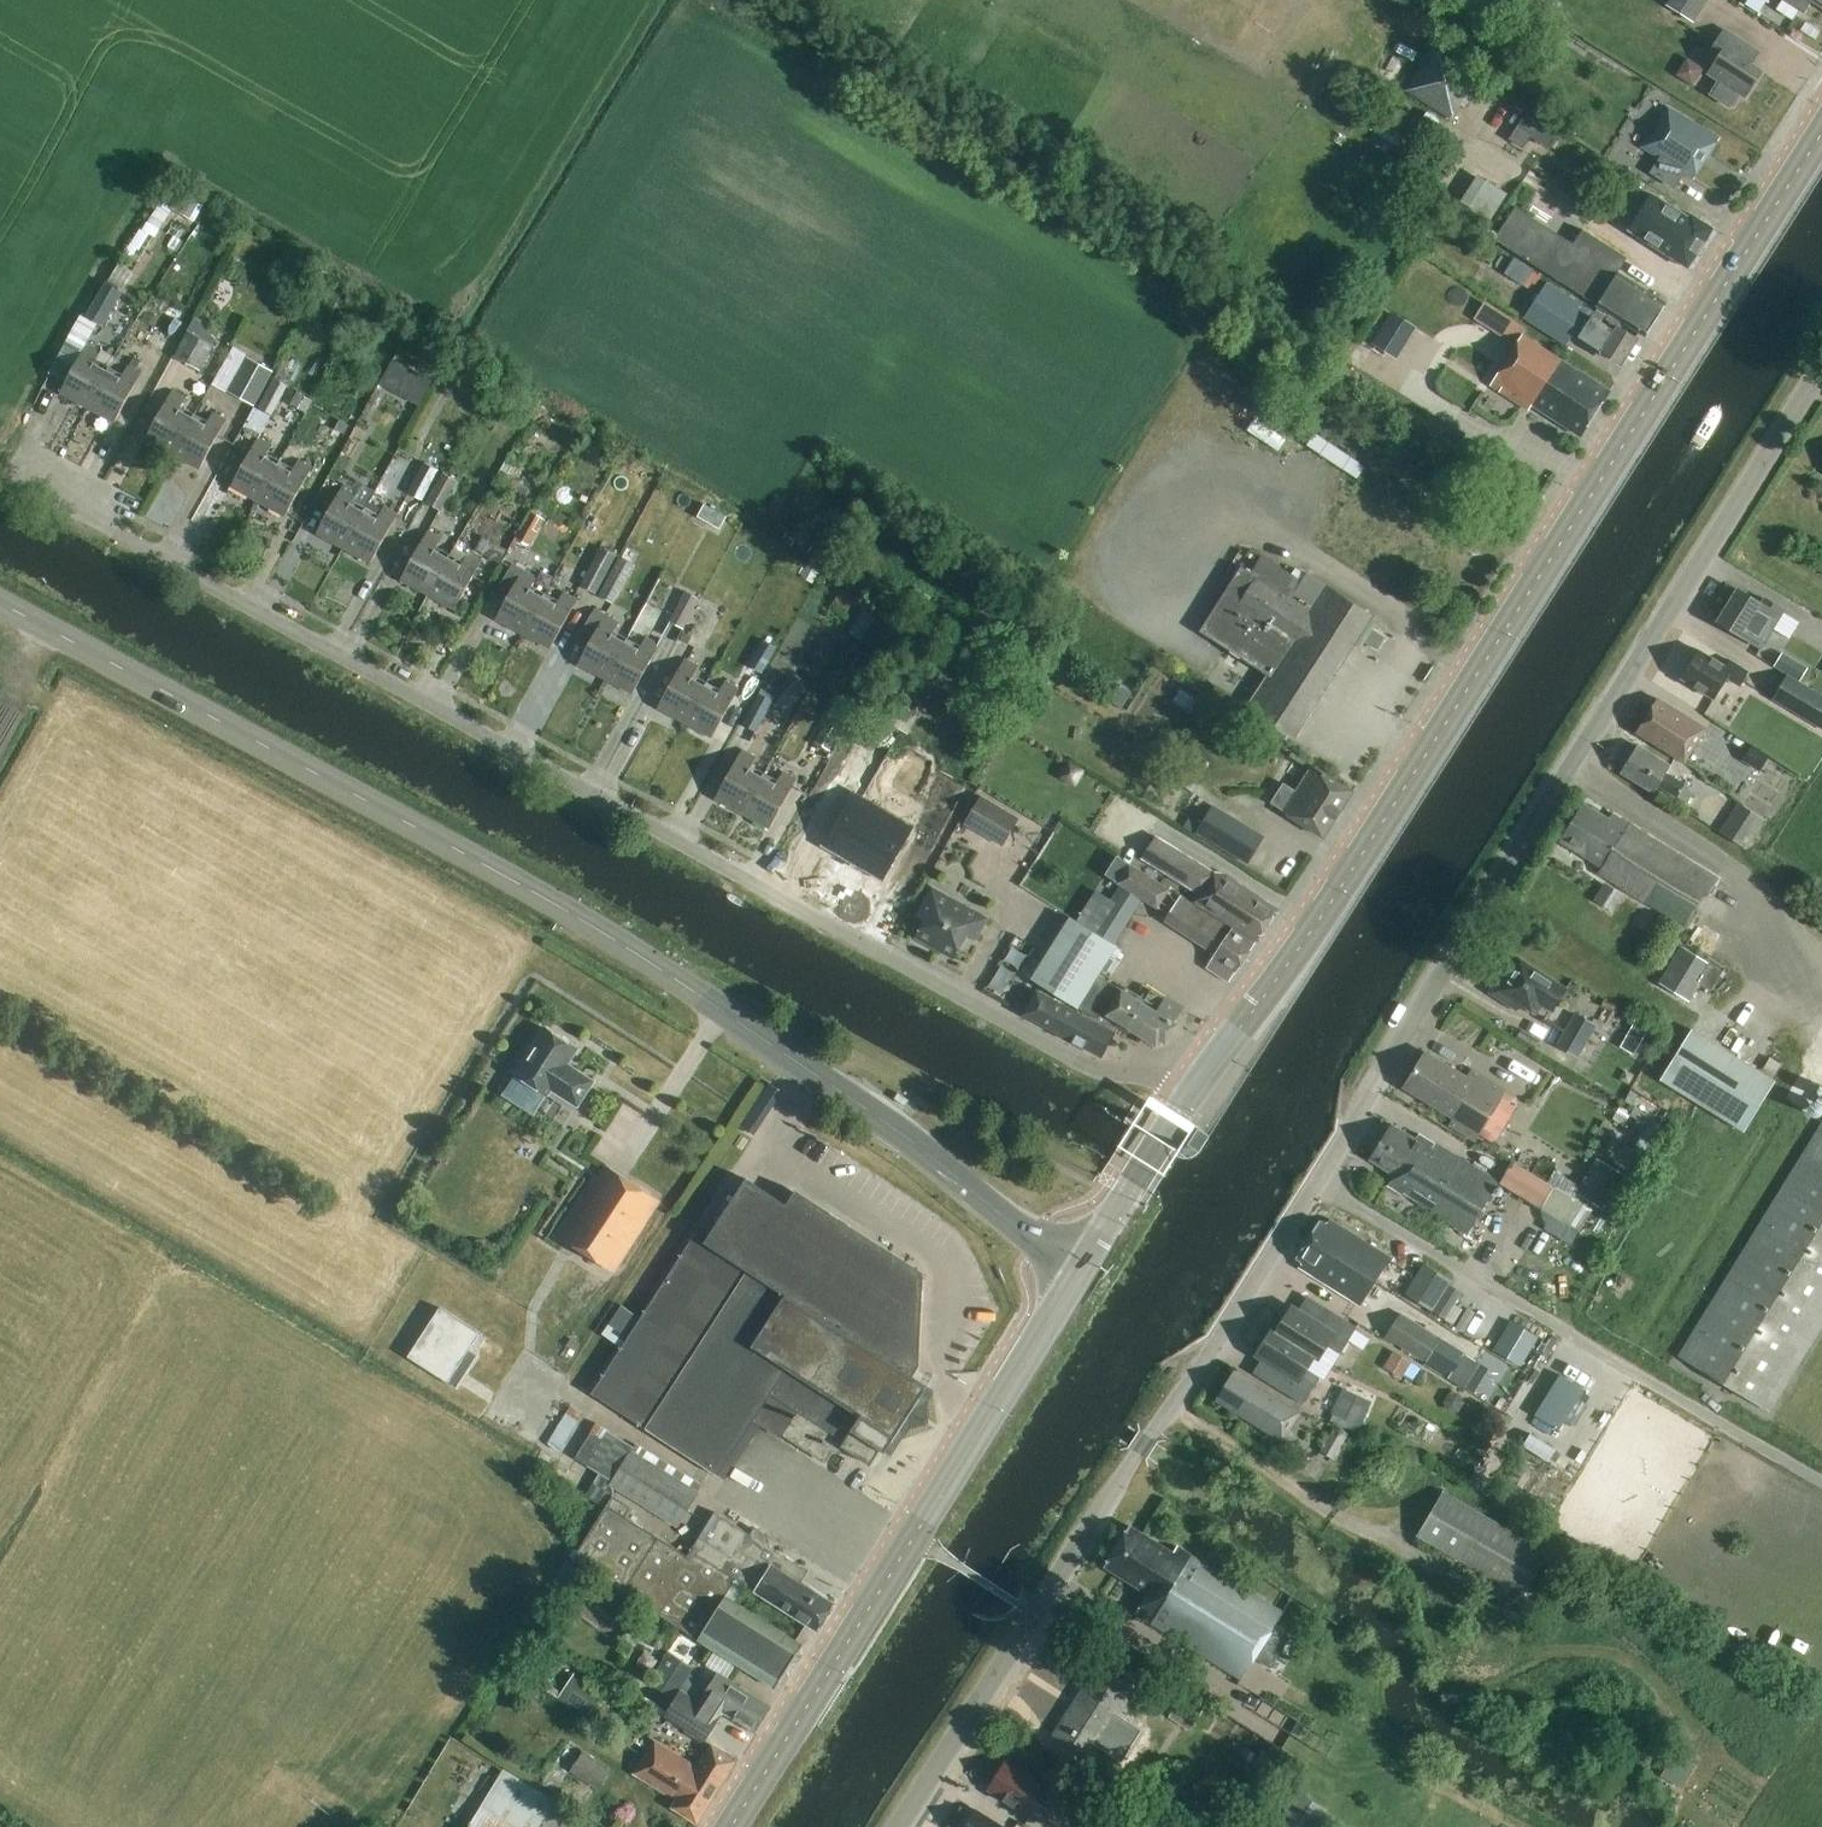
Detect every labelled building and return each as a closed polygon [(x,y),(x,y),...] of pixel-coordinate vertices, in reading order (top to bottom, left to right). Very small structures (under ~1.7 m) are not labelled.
[(1693,22),(1707,0),(1670,0),(1667,5),(1693,22)] [(1745,5),(1758,13),(1766,0),(1748,0),(1745,5)] [(1805,11),(1811,1),(1821,8),(1821,0),(1788,0),(1805,11)] [(1746,98),(1762,72),(1751,65),(1759,53),(1724,30),(1709,55),(1717,60),(1709,74),(1717,79),(1708,92),(1727,104),(1734,104),(1740,94),(1746,98)] [(1465,109),(1487,73),(1438,42),(1407,92),(1451,119),(1460,105),(1465,109)] [(1684,173),(1693,179),(1719,139),(1668,106),(1642,146),(1661,159),(1651,175),(1674,190),(1684,173)] [(1558,112),(1553,120),(1563,126),(1568,118),(1558,112)] [(1605,189),(1615,173),(1606,167),(1596,184),(1605,189)] [(1485,231),(1509,194),(1479,175),(1455,212),(1485,231)] [(174,204),(173,207),(186,214),(194,201),(181,193),(174,204)] [(163,197),(153,213),(165,220),(173,207),(174,204),(163,197)] [(1662,204),(1652,197),(1630,231),(1689,269),(1714,229),(1691,214),(1690,216),(1665,200),(1662,204)] [(1574,242),(1516,205),(1495,237),(1598,303),(1597,303),(1646,334),(1667,301),(1618,270),(1628,256),(1583,227),(1574,242)] [(1514,258),(1505,273),(1524,286),(1534,271),(1514,258)] [(1588,309),(1547,282),(1524,317),(1565,345),(1573,333),(1620,364),(1636,339),(1619,328),(1621,325),(1609,317),(1597,310),(1595,313),(1588,309)] [(340,303),(345,294),(330,285),(325,295),(340,303)] [(101,325),(119,296),(105,287),(87,316),(101,325)] [(174,357),(199,371),(214,344),(189,330),(174,357)] [(1580,435),(1610,390),(1524,332),(1490,384),(1529,409),(1532,404),(1580,435)] [(87,408),(108,371),(96,365),(103,353),(88,345),(61,393),(87,408)] [(431,377),(392,356),(378,381),(417,403),(431,377)] [(255,406),(273,372),(248,358),(229,392),(255,406)] [(130,361),(127,367),(135,372),(138,366),(130,361)] [(108,371),(87,408),(114,422),(140,375),(126,367),(120,378),(108,371)] [(273,416),(290,387),(274,378),(257,407),(273,416)] [(173,454),(193,418),(182,411),(188,399),(173,391),(146,440),(173,454)] [(298,392),(291,404),(307,413),(313,400),(298,392)] [(193,418),(173,454),(199,469),(226,422),(211,413),(205,424),(193,418)] [(1317,433),(1308,445),(1356,478),(1364,464),(1317,433)] [(260,502),(280,465),(268,459),(275,447),(260,439),(233,487),(260,502)] [(280,465),(260,502),(286,517),(312,469),(298,461),(292,472),(280,465)] [(422,500),(438,470),(424,462),(407,492),(422,500)] [(441,511),(458,481),(443,473),(426,502),(441,511)] [(344,548),(369,502),(358,496),(359,493),(345,485),(318,533),(344,548)] [(381,509),(369,502),(344,548),(370,563),(397,515),(382,507),(381,509)] [(721,528),(728,516),(706,503),(697,516),(721,528)] [(532,535),(541,518),(530,512),(521,529),(532,535)] [(428,594),(449,557),(437,551),(444,539),(429,531),(402,580),(428,594)] [(480,554),(487,541),(478,536),(471,549),(480,554)] [(496,563),(503,550),(487,541),(480,554),(496,563)] [(602,547),(579,587),(593,595),(616,555),(602,547)] [(449,557),(428,594),(455,609),(481,561),(467,553),(461,564),(449,557)] [(552,600),(581,570),(565,554),(536,584),(552,600)] [(610,604),(633,565),(620,557),(597,597),(610,604)] [(1294,595),(1253,569),(1242,562),(1199,630),(1269,675),(1249,708),(1293,736),(1356,637),(1364,642),(1373,629),(1365,624),(1371,615),(1327,586),(1307,574),(1302,582),(1294,595)] [(523,633),(544,596),(532,590),(539,578),(524,570),(513,563),(496,593),(507,599),(497,619),(523,633)] [(858,592),(847,586),(844,590),(843,589),(834,604),(848,612),(858,592)] [(1761,601),(1737,586),(1716,620),(1744,638),(1745,637),(1760,646),(1783,608),(1763,596),(1761,601)] [(928,607),(934,597),(917,588),(912,598),(928,607)] [(544,596),(523,633),(550,648),(576,600),(562,592),(556,603),(544,596)] [(684,629),(699,599),(685,592),(669,621),(684,629)] [(607,679),(627,642),(615,635),(622,623),(607,615),(595,608),(578,638),(591,645),(580,664),(607,679)] [(1770,640),(1780,651),(1796,637),(1786,626),(1770,640)] [(688,627),(683,640),(695,645),(700,632),(688,627)] [(627,642),(607,679),(633,693),(659,645),(645,637),(639,648),(627,642)] [(761,674),(776,648),(762,640),(747,664),(761,674)] [(1726,664),(1700,647),(1681,677),(1714,698),(1728,677),(1741,686),(1751,670),(1731,657),(1726,664)] [(1801,683),(1810,669),(1783,652),(1775,666),(1801,683)] [(686,722),(707,685),(695,679),(701,667),(687,659),(660,707),(686,722)] [(1788,678),(1775,701),(1821,727),(1821,697),(1788,678)] [(786,716),(808,689),(795,679),(773,705),(786,716)] [(707,685),(686,722),(713,736),(739,689),(724,681),(718,692),(707,685)] [(1123,708),(1133,692),(1122,685),(1112,700),(1123,708)] [(775,695),(763,688),(760,692),(743,723),(758,731),(774,700),(773,700),(775,695)] [(1684,763),(1696,743),(1706,729),(1658,699),(1636,733),(1684,763)] [(1677,797),(1686,783),(1666,772),(1671,763),(1639,744),(1620,772),(1654,793),(1659,786),(1677,797)] [(1743,760),(1760,770),(1768,757),(1751,747),(1743,760)] [(742,813),(763,777),(751,770),(758,758),(743,750),(716,799),(742,813)] [(1353,792),(1312,765),(1296,790),(1284,782),(1272,802),(1284,810),(1283,811),(1287,813),(1286,815),(1324,838),(1353,792)] [(763,777),(742,813),(768,828),(795,781),(781,773),(775,783),(763,777)] [(1184,775),(1179,784),(1194,793),(1200,784),(1184,775)] [(1688,803),(1694,793),(1685,787),(1678,798),(1688,803)] [(1241,792),(1231,813),(1246,820),(1256,798),(1241,792)] [(1003,846),(1018,818),(978,796),(963,824),(1003,846)] [(856,797),(828,845),(881,876),(909,828),(856,797)] [(1610,817),(1585,801),(1560,839),(1609,870),(1605,876),(1688,928),(1719,878),(1613,812),(1610,817)] [(1747,847),(1765,819),(1738,801),(1720,829),(1747,847)] [(1697,852),(1721,826),(1701,808),(1677,834),(1697,852)] [(1233,818),(1217,843),(1251,864),(1266,839),(1233,818)] [(938,829),(933,840),(972,857),(977,846),(938,829)] [(1257,941),(1278,909),(1221,872),(1216,871),(1180,849),(1161,838),(1148,861),(1199,892),(1194,901),(1257,941)] [(1574,919),(1583,902),(1653,942),(1665,920),(1532,845),(1521,863),(1561,886),(1550,905),(1574,919)] [(1159,910),(1171,890),(1118,857),(1106,875),(1122,885),(1095,930),(1117,943),(1144,900),(1159,910)] [(976,939),(988,918),(933,887),(921,908),(930,913),(916,937),(954,958),(968,934),(976,939)] [(1232,930),(1180,896),(1164,921),(1215,954),(1207,967),(1230,982),(1235,973),(1236,974),(1256,943),(1233,928),(1232,930)] [(1078,1010),(1117,1031),(1121,1024),(1156,1045),(1160,1040),(1166,1043),(1178,1025),(1174,1022),(1182,1009),(1165,998),(1152,990),(1144,1002),(1112,982),(1100,974),(1118,946),(1070,917),(1031,979),(1080,1006),(1078,1010)] [(1711,990),(1722,972),(1682,947),(1661,983),(1688,999),(1698,982),(1711,990)] [(1566,988),(1520,957),(1510,973),(1504,969),(1489,991),(1511,1005),(1515,999),(1536,1013),(1542,1004),(1551,1010),(1566,988)] [(1117,1031),(1078,1010),(1038,988),(1024,1014),(1103,1057),(1117,1031)] [(1579,1058),(1598,1026),(1575,1013),(1556,1045),(1579,1058)] [(1636,1023),(1629,1037),(1642,1044),(1647,1035),(1648,1035),(1650,1031),(1636,1023)] [(579,1105),(596,1080),(569,1063),(579,1048),(546,1027),(517,1073),(550,1094),(553,1089),(579,1105)] [(1742,1132),(1774,1081),(1692,1029),(1660,1080),(1742,1132)] [(1522,1030),(1517,1038),(1534,1049),(1539,1040),(1522,1030)] [(1467,1078),(1426,1053),(1405,1087),(1455,1118),(1451,1124),(1475,1139),(1489,1116),(1506,1126),(1520,1104),(1516,1095),(1473,1069),(1467,1078)] [(1678,1354),(1772,1412),(1821,1331),(1821,1119),(1678,1354)] [(1417,1137),(1392,1122),(1369,1159),(1395,1175),(1388,1186),(1466,1234),(1499,1181),(1420,1132),(1417,1137)] [(1201,1153),(1211,1136),(1208,1134),(1199,1129),(1189,1146),(1200,1152),(1201,1153)] [(1606,1208),(1626,1178),(1601,1161),(1604,1156),(1594,1150),(1583,1167),(1592,1173),(1580,1191),(1606,1208)] [(1542,1208),(1555,1185),(1513,1160),(1500,1182),(1542,1208)] [(615,1272),(662,1201),(605,1163),(557,1234),(615,1272)] [(787,1205),(746,1179),(706,1242),(695,1235),(641,1318),(623,1347),(594,1391),(646,1427),(718,1475),(756,1417),(825,1462),(833,1450),(839,1453),(843,1447),(870,1465),(881,1449),(885,1452),(927,1386),(907,1373),(912,1366),(916,1286),(920,1280),(792,1197),(787,1205)] [(1550,1206),(1557,1218),(1575,1208),(1568,1196),(1550,1206)] [(1309,1240),(1378,1282),(1394,1258),(1331,1218),(1328,1223),(1322,1220),(1309,1240)] [(1363,1307),(1378,1282),(1309,1240),(1298,1258),(1303,1261),(1299,1267),(1363,1307)] [(1450,1285),(1453,1281),(1424,1263),(1406,1293),(1435,1311),(1450,1285)] [(1435,1311),(1447,1318),(1456,1302),(1463,1292),(1450,1285),(1435,1311)] [(623,1347),(641,1318),(620,1304),(602,1333),(623,1347)] [(1276,1332),(1315,1356),(1319,1359),(1327,1346),(1341,1354),(1357,1327),(1327,1308),(1317,1323),(1292,1307),(1276,1332)] [(480,1347),(486,1338),(441,1309),(410,1356),(457,1387),(478,1356),(470,1351),(474,1343),(480,1347)] [(1439,1338),(1440,1337),(1401,1313),(1386,1336),(1425,1361),(1439,1338)] [(1511,1320),(1501,1336),(1510,1342),(1502,1354),(1520,1366),(1538,1337),(1526,1330),(1511,1320)] [(1315,1356),(1276,1332),(1272,1329),(1257,1354),(1282,1370),(1273,1385),(1304,1405),(1320,1378),(1307,1369),(1315,1356)] [(1425,1361),(1451,1377),(1465,1354),(1439,1338),(1425,1361)] [(569,1361),(580,1344),(571,1339),(560,1356),(569,1361)] [(1403,1378),(1413,1362),(1394,1350),(1385,1366),(1403,1378)] [(1282,1441),(1300,1412),(1235,1372),(1217,1400),(1282,1441)] [(1558,1375),(1534,1414),(1537,1416),(1536,1417),(1540,1420),(1541,1418),(1558,1428),(1582,1389),(1558,1375)] [(1359,1425),(1368,1408),(1339,1395),(1331,1412),(1334,1413),(1359,1425)] [(1334,1413),(1331,1420),(1356,1432),(1359,1425),(1334,1413)] [(597,1422),(575,1458),(598,1472),(619,1485),(616,1489),(680,1529),(707,1486),(638,1443),(636,1446),(598,1422),(597,1422)] [(1336,1458),(1349,1433),(1335,1425),(1321,1450),(1336,1458)] [(1299,1446),(1290,1467),(1311,1476),(1320,1455),(1299,1446)] [(619,1485),(598,1472),(584,1495),(605,1508),(612,1496),(616,1489),(619,1485)] [(1517,1615),(1528,1596),(1525,1594),(1549,1552),(1443,1491),(1417,1535),(1500,1583),(1490,1600),(1517,1615)] [(734,1579),(807,1624),(818,1632),(836,1605),(795,1579),(802,1567),(713,1511),(687,1555),(625,1517),(631,1508),(612,1496),(604,1508),(570,1562),(760,1679),(776,1689),(779,1685),(785,1684),(789,1677),(788,1671),(792,1663),(798,1662),(802,1655),(801,1650),(804,1645),(797,1641),(724,1596),(734,1579)] [(1173,1552),(1131,1526),(1129,1529),(1126,1528),(1107,1559),(1108,1560),(1105,1566),(1147,1593),(1139,1606),(1140,1607),(1136,1613),(1242,1679),(1283,1610),(1210,1566),(1210,1565),(1179,1545),(1173,1552)] [(1093,1582),(1088,1595),(1107,1602),(1112,1589),(1093,1582)] [(674,1698),(694,1668),(669,1651),(649,1681),(674,1698)] [(1109,1725),(1133,1686),(1100,1665),(1073,1708),(1070,1706),(1064,1708),(1060,1714),(1062,1719),(1065,1721),(1063,1724),(1096,1744),(1104,1732),(1117,1740),(1113,1748),(1125,1756),(1134,1740),(1109,1725)] [(718,1713),(720,1711),(756,1733),(772,1707),(727,1679),(717,1673),(708,1686),(690,1675),(665,1715),(707,1741),(723,1716),(718,1713)] [(605,1695),(576,1674),(560,1698),(589,1718),(605,1695)] [(1192,1729),(1204,1709),(1161,1685),(1153,1699),(1174,1711),(1170,1717),(1192,1729)] [(645,1756),(712,1800),(738,1760),(712,1744),(698,1768),(655,1741),(645,1756)] [(584,1752),(571,1772),(599,1790),(612,1770),(584,1752)] [(697,1824),(712,1800),(645,1756),(634,1773),(677,1801),(672,1808),(697,1824)] [(1037,1776),(1008,1758),(987,1790),(1031,1818),(1048,1790),(1060,1798),(1071,1782),(1044,1765),(1037,1776)] [(590,1825),(505,1771),(469,1826),(589,1826),(590,1825)] [(1326,1808),(1299,1792),(1278,1826),(1314,1826),(1326,1808)] [(962,1826),(1005,1826),(974,1807),(962,1826)]
